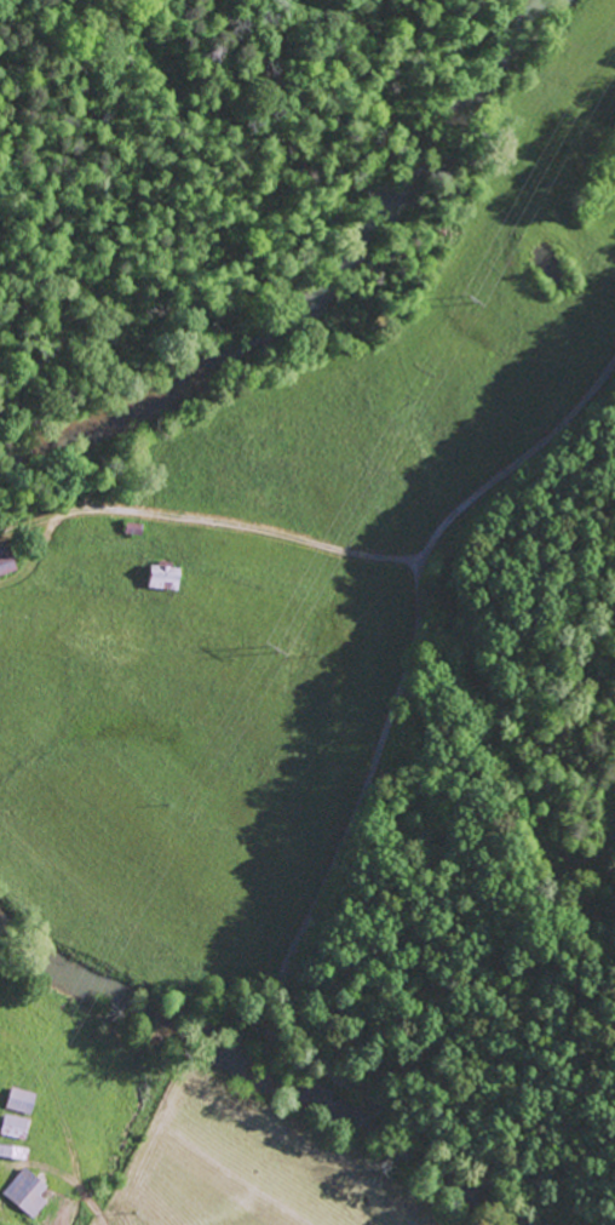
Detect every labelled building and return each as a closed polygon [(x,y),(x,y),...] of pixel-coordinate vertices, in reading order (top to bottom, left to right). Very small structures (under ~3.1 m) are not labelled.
[(174,589),(174,567),(146,567),(145,588),(174,589)] [(35,1093),(9,1086),(3,1107),(29,1114),(35,1093)] [(28,1119),(2,1114),(0,1124),(0,1134),(24,1140),(28,1119)] [(0,1145),(0,1156),(24,1160),(26,1149),(0,1145)] [(47,1185),(22,1167),(1,1196),(34,1219),(46,1201),(39,1196),(47,1185)]
